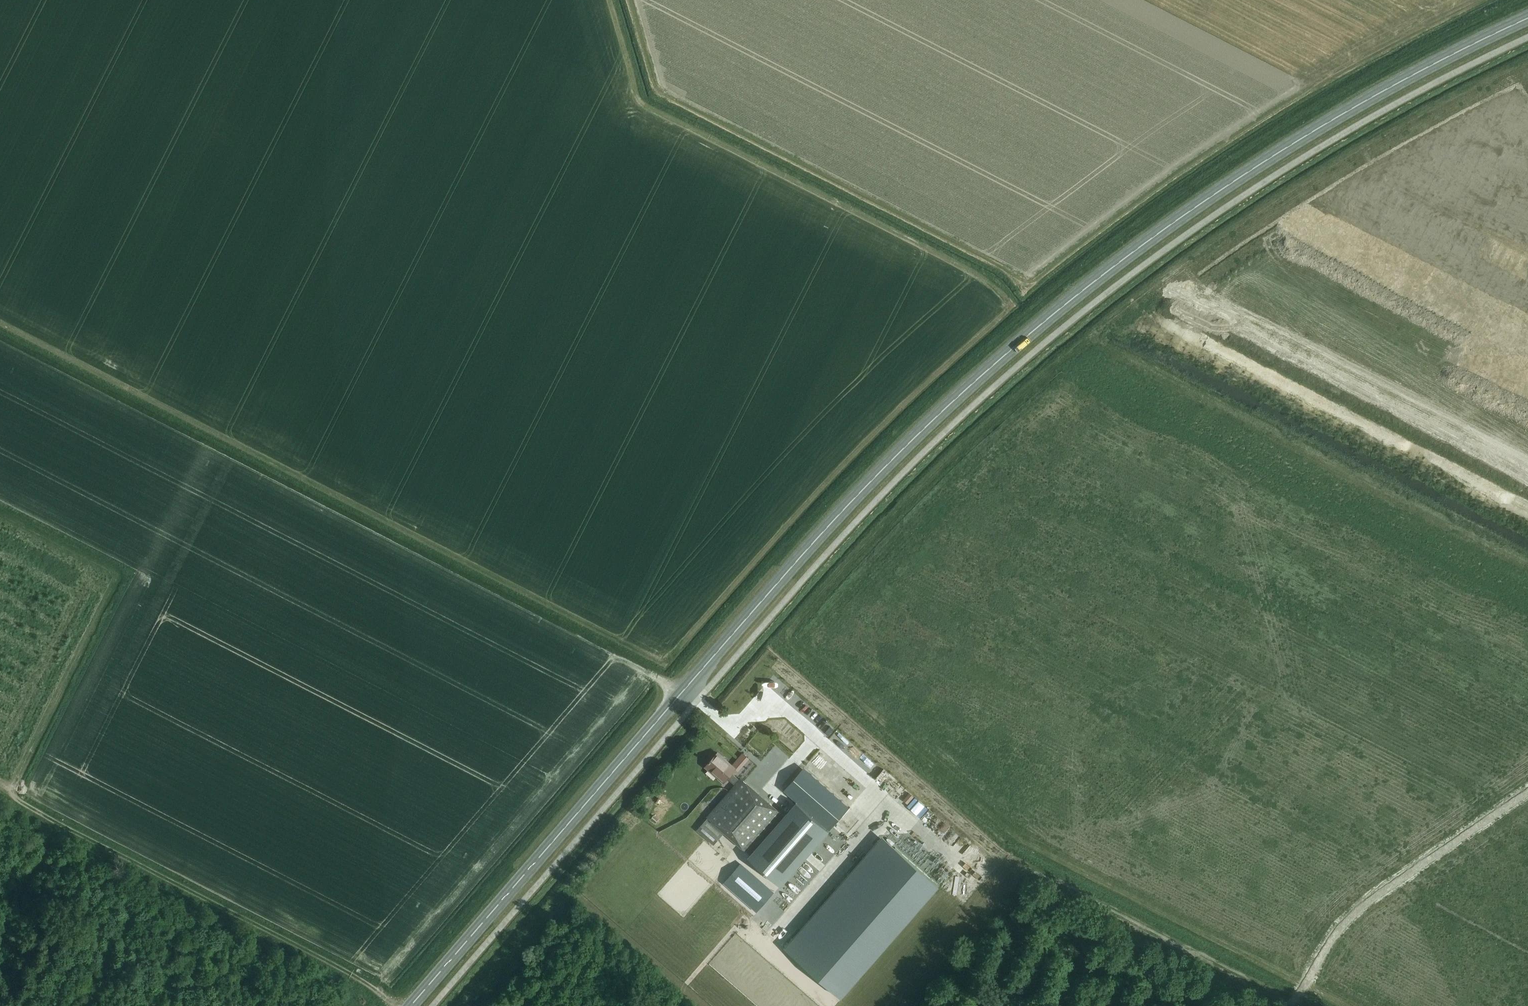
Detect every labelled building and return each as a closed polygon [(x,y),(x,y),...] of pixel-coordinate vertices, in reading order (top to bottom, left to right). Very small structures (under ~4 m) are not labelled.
[(729,731),(739,742),(746,736),(735,725),(729,731)] [(764,725),(757,730),(761,734),(767,729),(764,725)] [(902,748),(905,742),(897,739),(895,745),(902,748)] [(705,766),(724,782),(727,778),(735,785),(739,780),(732,773),(736,768),(717,752),(705,766)] [(796,801),(830,829),(849,807),(804,767),(784,790),(796,801)] [(740,778),(739,780),(735,785),(707,816),(708,817),(724,831),(750,853),(783,816),(740,778)] [(748,856),(781,885),(830,829),(796,801),(783,816),(750,853),(748,856)] [(724,831),(708,817),(697,830),(709,841),(713,844),(724,831)] [(895,847),(797,959),(841,997),(939,885),(895,847)]
